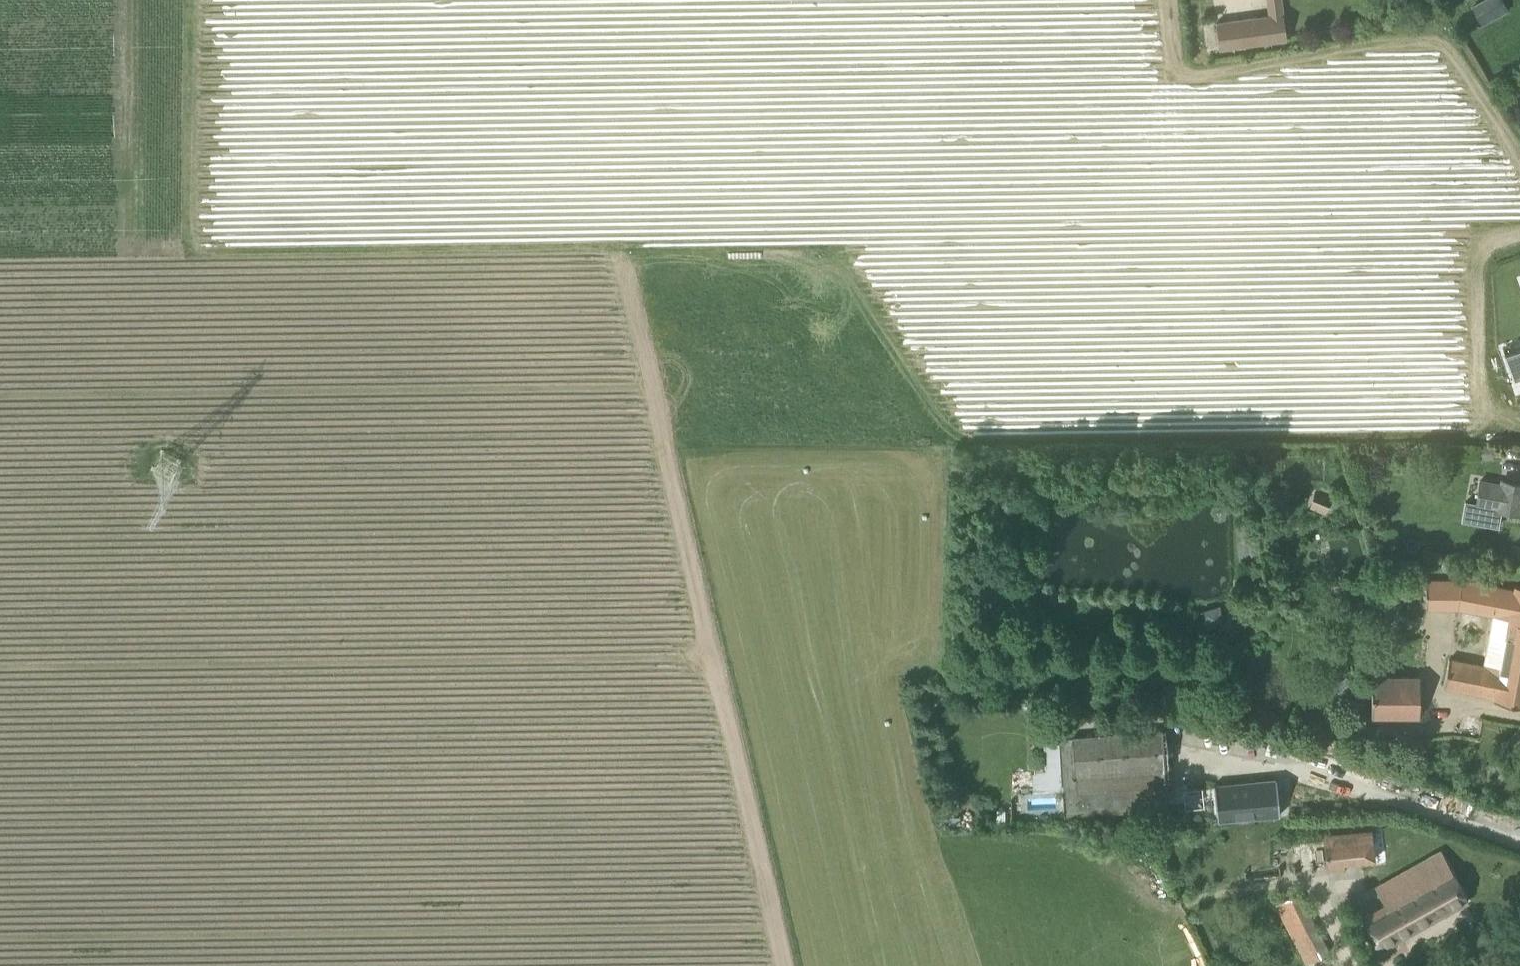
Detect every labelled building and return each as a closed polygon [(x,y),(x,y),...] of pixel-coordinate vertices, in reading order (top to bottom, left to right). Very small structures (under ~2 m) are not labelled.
[(1269,14),(1284,12),(1282,0),(1267,0),(1269,14)] [(1483,22),(1507,9),(1502,0),(1486,0),(1475,6),(1483,22)] [(1284,12),(1269,14),(1216,21),(1219,48),(1288,39),(1284,12)] [(1507,351),(1516,377),(1519,376),(1519,346),(1507,351)] [(1500,478),(1499,483),(1480,479),(1475,505),(1465,503),(1461,521),(1499,528),(1502,510),(1519,513),(1519,481),(1500,478)] [(1514,585),(1513,588),(1461,578),(1458,608),(1493,615),(1507,617),(1498,666),(1484,663),(1449,656),(1447,666),(1444,685),(1495,695),(1494,700),(1519,704),(1519,586),(1514,585)] [(1372,716),(1420,716),(1420,676),(1372,675),(1372,716)] [(1147,810),(1146,798),(1167,796),(1162,730),(1060,738),(1043,739),(1044,761),(1034,762),(1034,774),(1032,774),(1033,792),(1063,791),(1065,815),(1147,810)] [(1218,819),(1279,814),(1276,779),(1215,785),(1218,819)] [(1373,830),(1326,836),(1329,864),(1329,870),(1344,868),(1344,865),(1376,861),(1373,830)] [(1391,899),(1362,915),(1381,949),(1468,900),(1450,868),(1423,883),(1418,873),(1387,891),(1391,899)] [(1275,905),(1305,964),(1330,952),(1300,892),(1275,905)]
